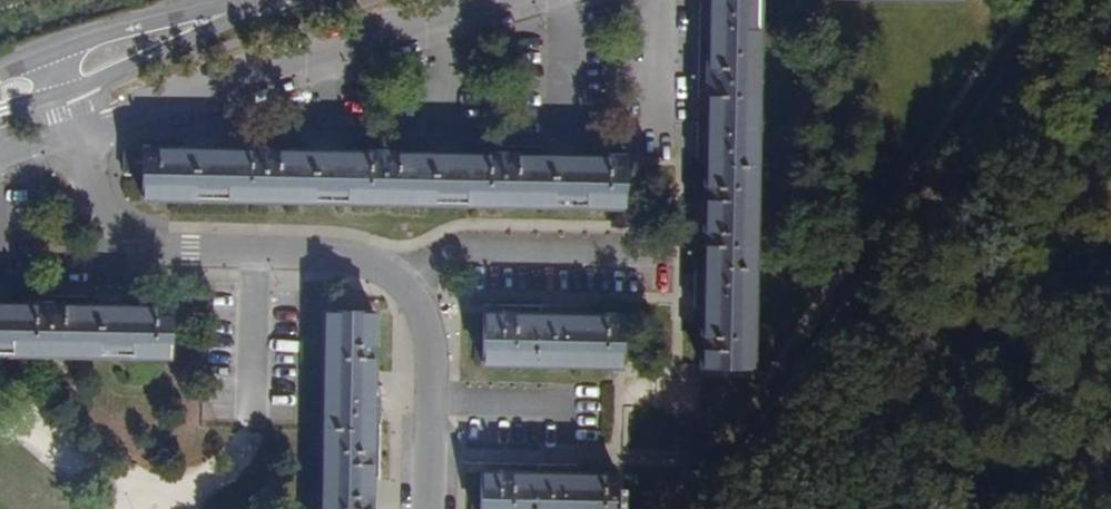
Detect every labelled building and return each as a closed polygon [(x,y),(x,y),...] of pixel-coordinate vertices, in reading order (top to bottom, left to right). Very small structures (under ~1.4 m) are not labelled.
[(750,366),(759,0),(704,0),(704,19),(712,19),(710,128),(705,127),(701,127),(700,162),(709,162),(706,272),(698,272),(697,309),(701,309),(705,309),(705,365),(750,366)] [(146,150),(145,174),(145,196),(623,205),(624,158),(584,157),(584,149),(564,149),(547,149),(547,157),(463,155),(463,147),(444,146),(427,146),(427,154),(343,153),(343,145),(323,144),(306,144),(306,152),(222,151),(223,143),(204,142),(187,142),(186,150),(146,150)] [(145,174),(146,150),(127,149),(126,174),(145,174)] [(92,306),(8,304),(8,296),(0,296),(0,349),(168,353),(169,307),(127,306),(127,298),(109,298),(92,298),(92,306)] [(486,313),(484,359),(619,363),(620,316),(579,315),(579,311),(579,307),(543,307),(542,315),(486,313)] [(325,508),(370,508),(372,423),(380,423),(380,403),(380,386),(372,386),(374,311),(329,310),(325,508)] [(481,508),(617,508),(617,474),(576,473),(576,469),(576,465),(540,465),(540,473),(482,472),(481,508)]
